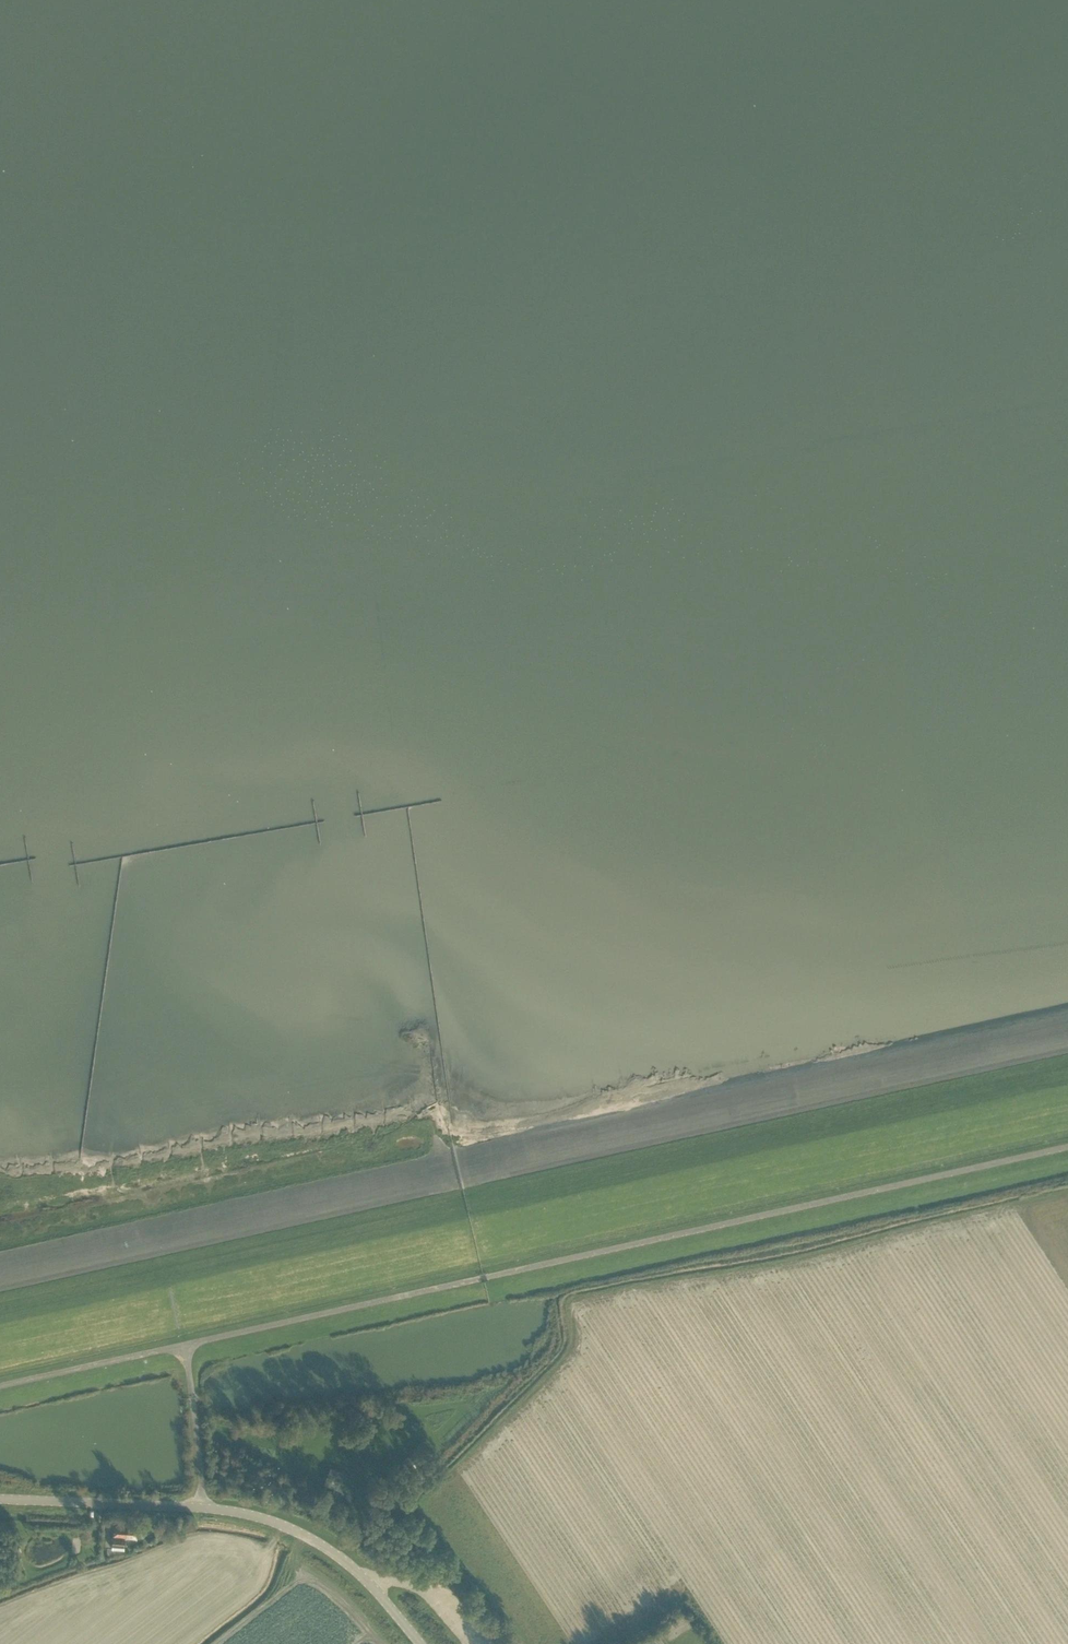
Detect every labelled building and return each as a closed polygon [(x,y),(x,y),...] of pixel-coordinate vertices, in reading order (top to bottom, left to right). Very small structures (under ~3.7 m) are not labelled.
[(333,1473),(330,1481),(340,1485),(343,1477),(333,1473)] [(127,1521),(126,1523),(114,1523),(112,1549),(125,1550),(125,1538),(137,1539),(138,1522),(127,1521)]
